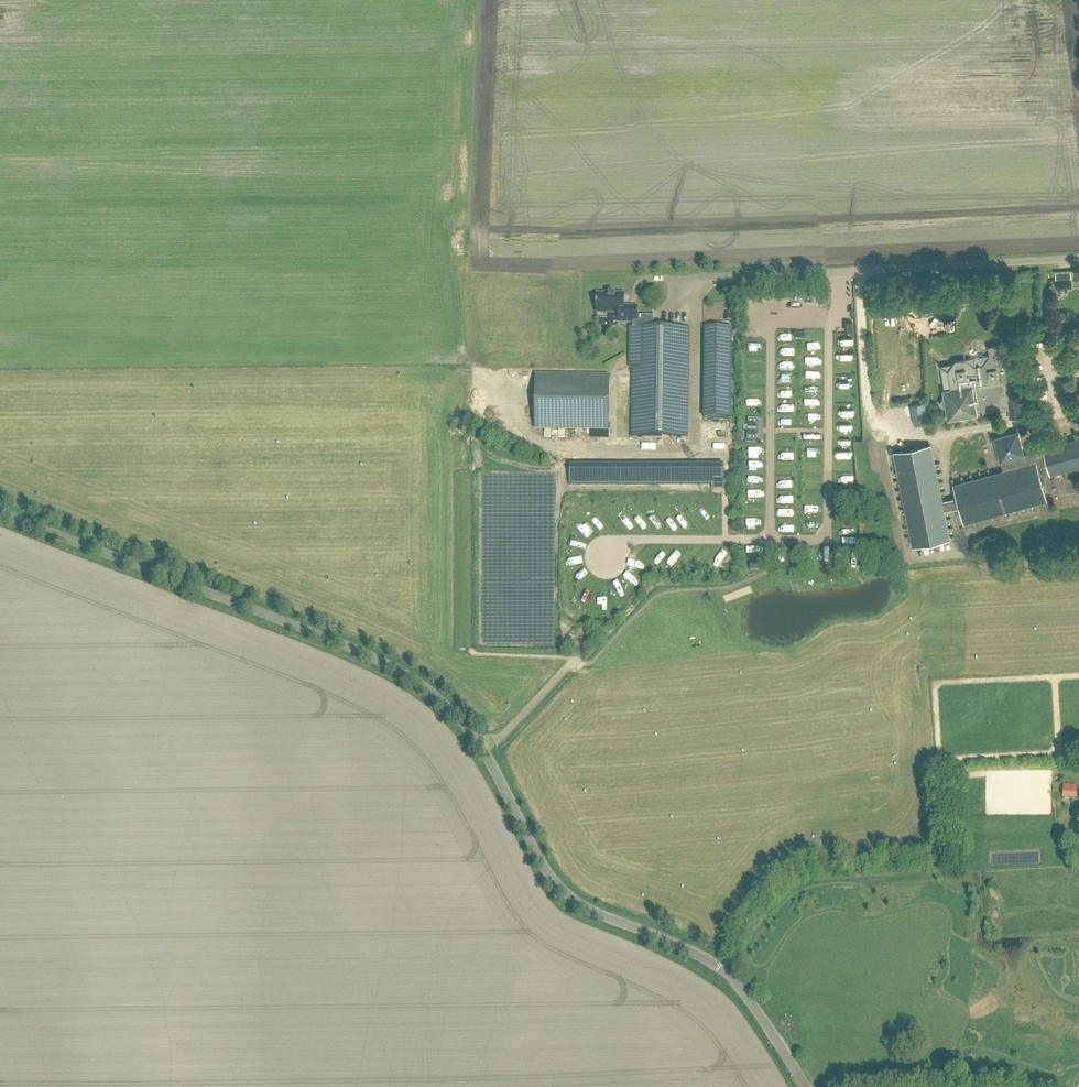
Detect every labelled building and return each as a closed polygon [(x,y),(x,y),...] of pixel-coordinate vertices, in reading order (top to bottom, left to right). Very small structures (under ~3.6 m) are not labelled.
[(1036,272),(1037,291),(1054,290),(1053,271),(1036,272)] [(1055,272),(1056,279),(1056,288),(1073,287),(1071,271),(1055,272)] [(634,323),(632,420),(632,438),(688,439),(688,420),(689,330),(654,329),(654,318),(638,317),(638,308),(624,308),(625,295),(607,295),(607,297),(597,297),(597,314),(619,314),(619,323),(634,323)] [(1042,320),(1054,319),(1054,310),(1041,311),(1042,320)] [(705,330),(704,418),(731,419),(732,330),(705,330)] [(939,363),(939,364),(941,365),(948,370),(951,388),(944,389),(943,389),(944,396),(939,403),(946,408),(948,419),(959,417),(965,422),(970,415),(978,414),(977,411),(999,407),(999,410),(1000,410),(999,407),(1008,406),(1008,409),(1010,417),(1024,415),(1023,412),(1017,372),(1016,370),(1023,369),(1022,361),(1015,362),(1015,360),(1019,359),(1016,341),(989,345),(990,354),(983,364),(975,365),(965,358),(956,360),(953,363),(948,370),(941,364),(939,363)] [(609,376),(536,375),(535,431),(609,432),(609,376)] [(911,404),(915,423),(928,421),(925,402),(911,404)] [(954,497),(956,508),(960,507),(964,522),(1047,500),(1040,475),(1049,473),(1050,475),(1078,467),(1078,438),(1043,448),(1025,453),(1018,431),(994,437),(1003,469),(954,483),(957,496),(954,497)] [(945,510),(949,509),(946,499),(943,499),(931,444),(894,451),(913,545),(951,538),(945,510)] [(1064,798),(1077,799),(1078,786),(1064,785),(1064,798)]
